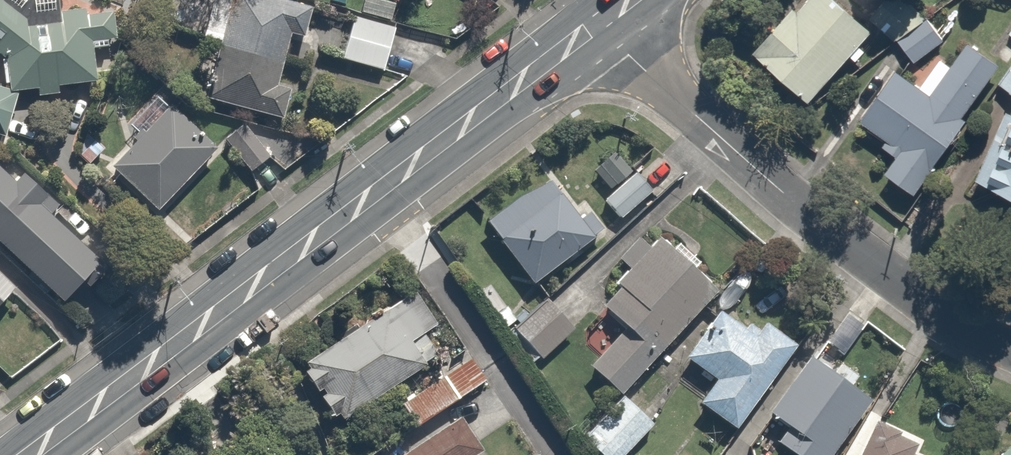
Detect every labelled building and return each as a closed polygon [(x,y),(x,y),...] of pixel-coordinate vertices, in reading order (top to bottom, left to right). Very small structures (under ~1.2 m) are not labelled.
[(0,55),(4,86),(91,76),(88,46),(113,43),(109,11),(84,14),(84,9),(61,12),(60,0),(0,0),(0,55)] [(203,98),(287,113),(294,76),(276,73),(282,37),(300,40),(307,0),(208,0),(201,35),(214,38),(203,98)] [(839,0),(803,0),(796,8),(788,1),(748,46),(804,97),(868,26),(839,0)] [(906,0),(872,0),(862,8),(889,41),(894,37),(919,16),(906,0)] [(393,24),(350,14),(340,57),(383,67),(393,24)] [(938,39),(919,16),(894,37),(913,60),(938,39)] [(1000,64),(965,39),(949,62),(937,54),(915,84),(889,65),(853,116),(898,148),(880,173),(907,192),(1000,64)] [(997,82),(1010,93),(1010,62),(997,82)] [(0,86),(0,136),(1,137),(14,90),(0,86)] [(154,93),(125,125),(135,134),(105,167),(154,211),(212,145),(154,93)] [(995,111),(969,185),(1010,199),(1010,116),(995,111)] [(272,155),(246,124),(226,139),(252,171),(272,155)] [(108,145),(91,129),(70,151),(88,167),(108,145)] [(652,185),(618,145),(593,166),(611,187),(602,195),(618,214),(652,185)] [(0,166),(0,246),(56,299),(96,256),(53,216),(61,208),(12,163),(5,170),(0,166)] [(549,172),(485,225),(531,281),(595,228),(549,172)] [(713,287),(642,225),(613,258),(623,267),(606,286),(610,290),(597,305),(622,327),(589,364),(621,392),(713,287)] [(13,285),(0,274),(0,300),(13,285)] [(317,395),(333,420),(427,356),(412,334),(431,321),(409,288),(296,364),(313,389),(315,387),(319,393),(317,395)] [(571,328),(542,299),(510,332),(539,360),(571,328)] [(745,330),(715,309),(682,356),(712,377),(695,402),(732,428),(791,344),(754,318),(745,330)] [(840,354),(863,324),(846,311),(823,341),(840,354)] [(806,354),(763,415),(782,429),(773,442),(791,454),(827,454),(867,398),(806,354)] [(486,380),(472,358),(402,404),(416,426),(486,380)] [(622,396),(582,441),(598,454),(625,454),(653,423),(622,396)] [(487,450),(465,417),(407,454),(479,454),(487,450)] [(916,439),(868,417),(851,454),(909,454),(916,439)] [(989,454),(1010,454),(1004,445),(989,454)]
